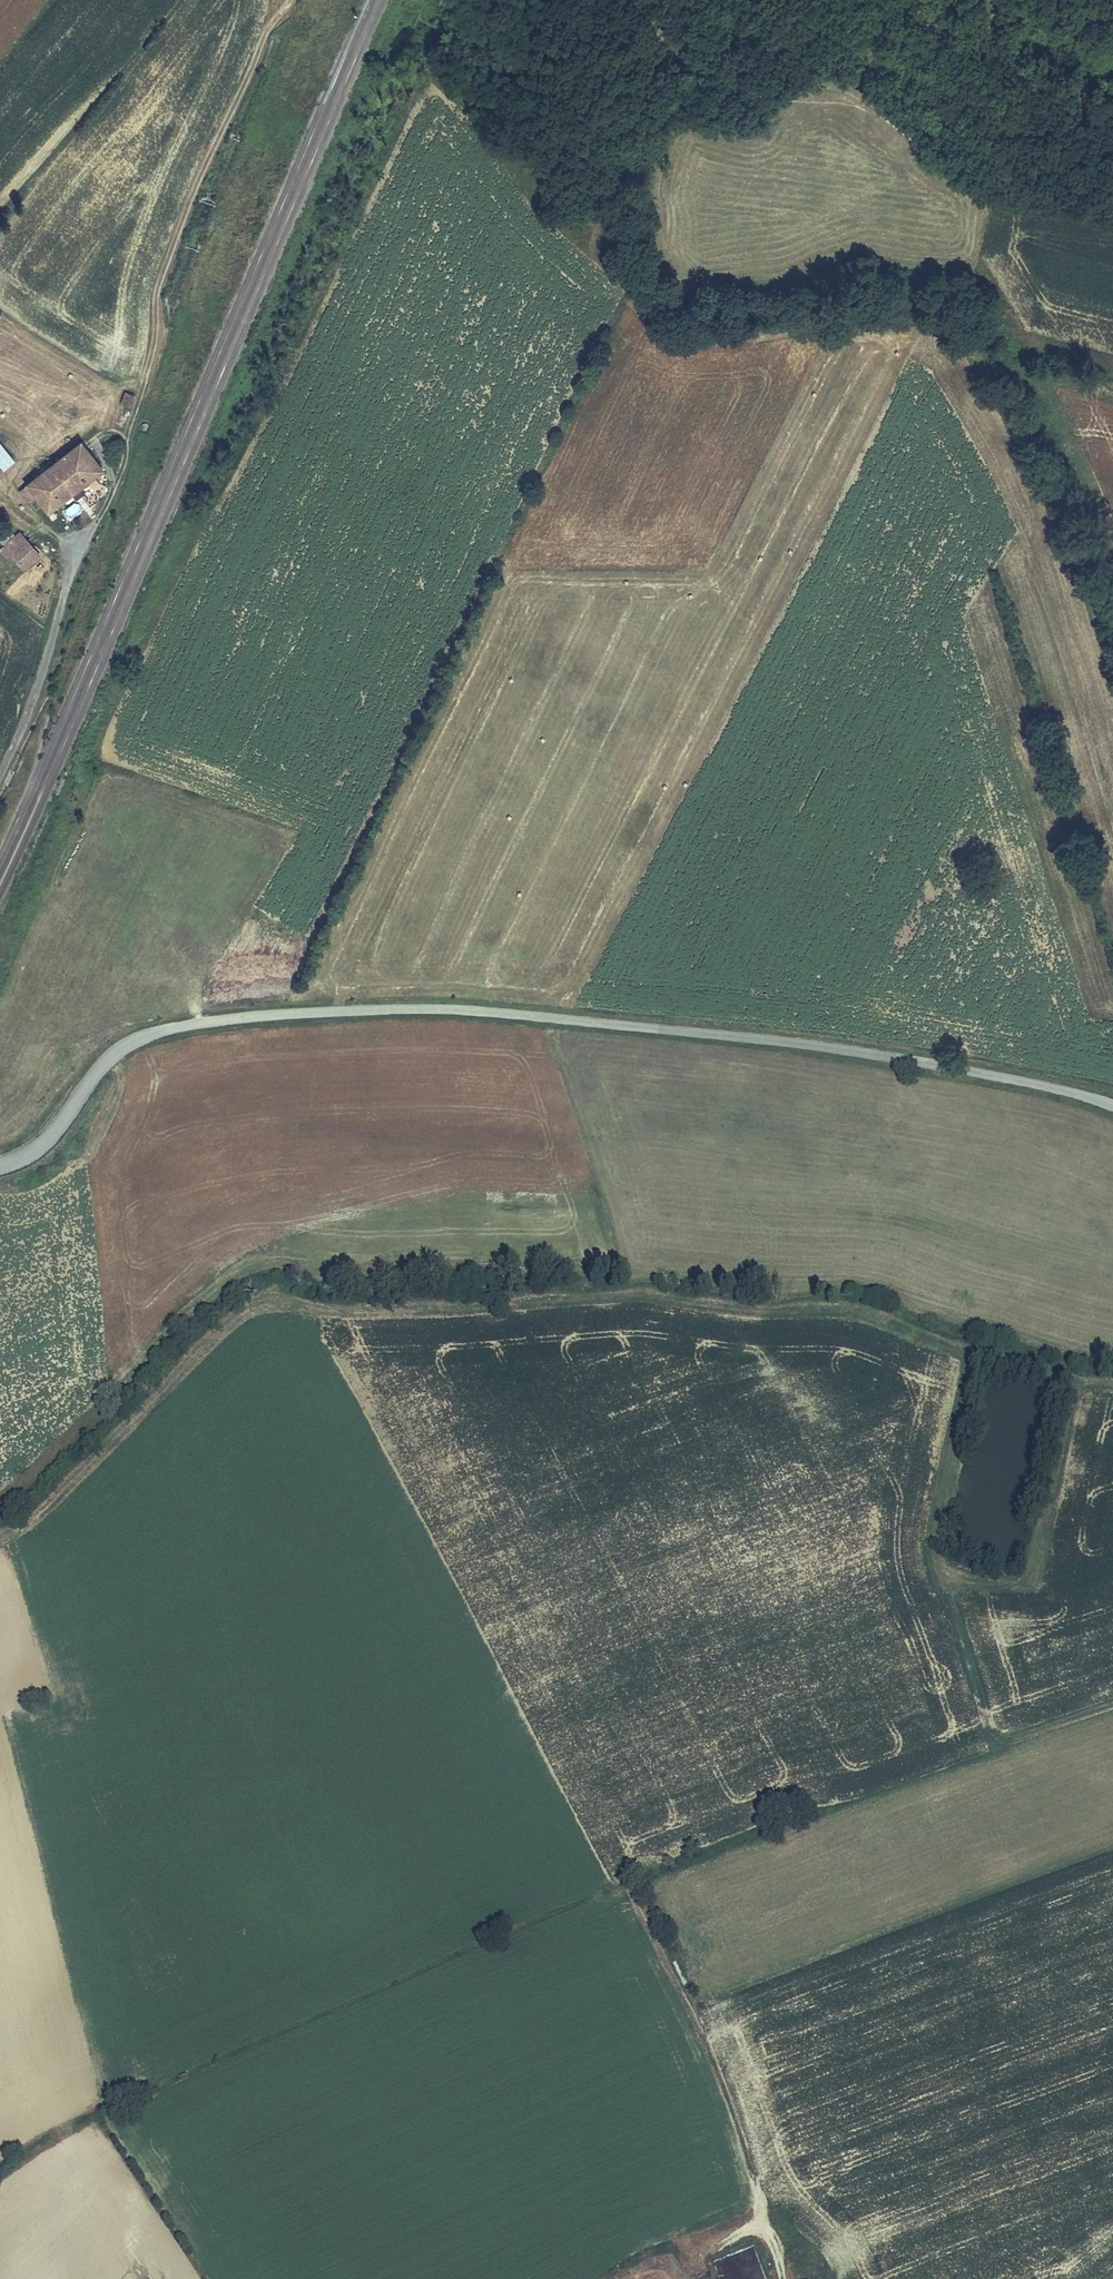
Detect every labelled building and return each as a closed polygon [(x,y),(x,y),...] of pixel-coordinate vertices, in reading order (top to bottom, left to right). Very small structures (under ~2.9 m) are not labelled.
[(126,389),(120,403),(131,407),(136,394),(126,389)] [(81,443),(20,494),(29,505),(36,499),(48,514),(102,469),(81,443)] [(11,462),(0,446),(0,470),(11,462)] [(0,551),(0,553),(8,563),(15,558),(24,570),(40,557),(21,534),(0,551)]
